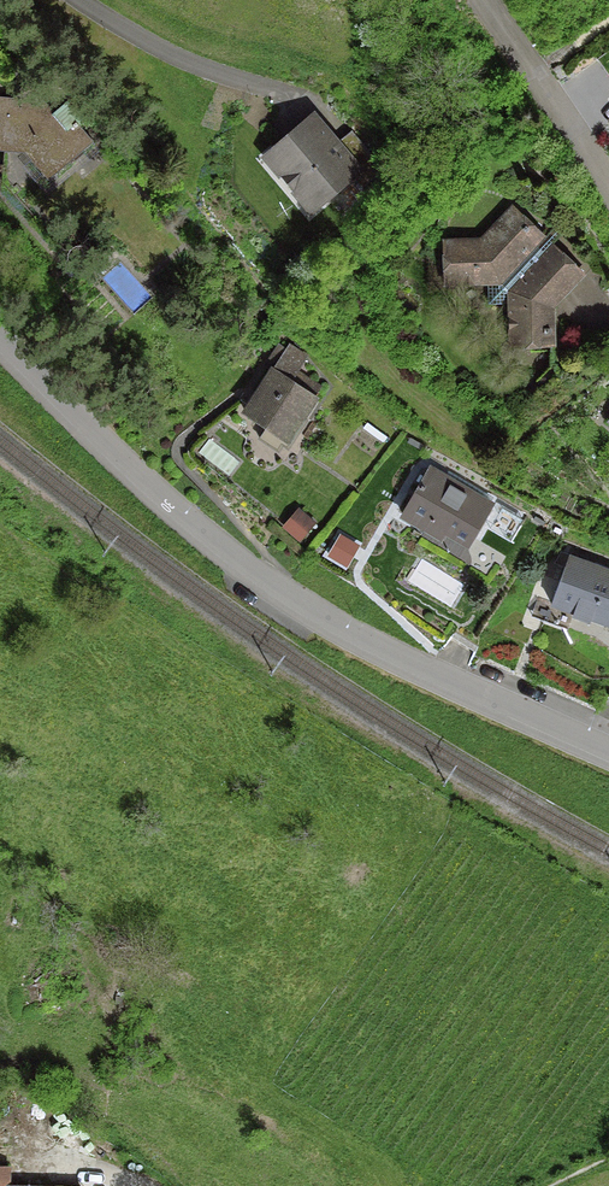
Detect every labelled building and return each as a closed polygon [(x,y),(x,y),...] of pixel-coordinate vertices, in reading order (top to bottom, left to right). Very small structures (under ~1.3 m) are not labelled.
[(309,208),(348,175),(353,170),(310,120),(273,152),(287,168),(285,180),(309,208)] [(359,169),(369,182),(381,171),(371,159),(359,169)] [(543,255),(532,244),(537,238),(509,211),(479,242),(444,244),(446,283),(486,282),(487,305),(510,304),(511,344),(531,344),(536,335),(549,335),(548,308),(578,276),(549,249),(543,255)] [(302,360),(285,349),(243,414),(264,428),(256,439),(276,452),(312,398),(311,397),(317,388),(293,373),(302,360)] [(489,506),(427,469),(400,515),(423,529),(427,523),(465,546),(489,506)] [(509,509),(500,521),(511,529),(520,516),(509,509)] [(566,556),(548,605),(571,613),(570,616),(587,623),(588,619),(608,627),(608,572),(566,556)] [(16,1113),(12,1120),(15,1128),(22,1132),(29,1130),(33,1122),(31,1114),(24,1111),(16,1113)] [(35,1125),(35,1133),(41,1138),(49,1138),(55,1133),(55,1125),(49,1119),(41,1119),(35,1125)] [(76,1141),(77,1141),(77,1133),(71,1127),(63,1127),(57,1132),(57,1140),(63,1146),(71,1146),(76,1141)]
